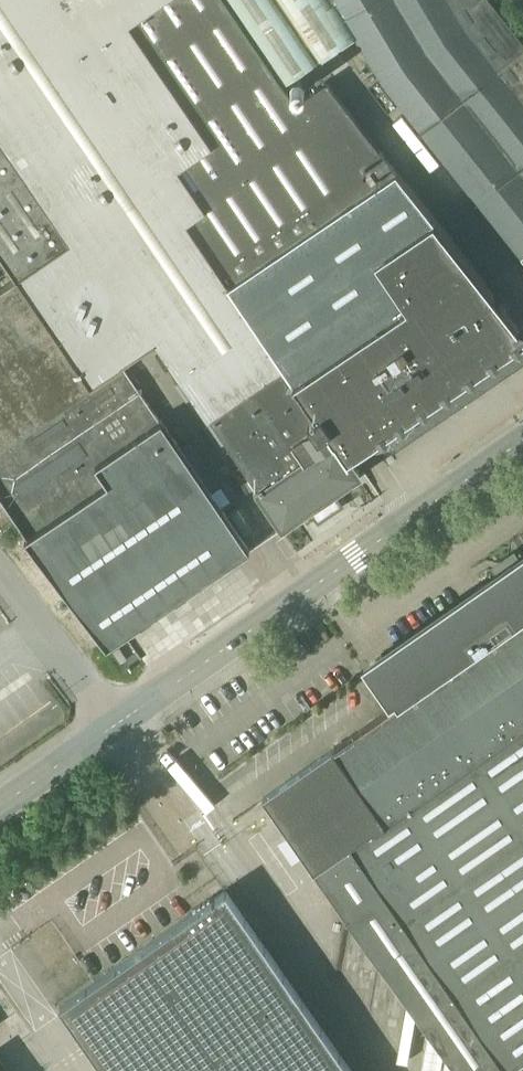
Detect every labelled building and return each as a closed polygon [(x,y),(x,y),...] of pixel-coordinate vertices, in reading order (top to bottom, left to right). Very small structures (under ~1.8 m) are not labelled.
[(15,280),(0,290),(0,497),(27,537),(25,539),(106,646),(249,549),(123,363),(158,339),(261,490),(258,492),(282,527),(360,475),(341,447),(383,419),(384,402),(406,404),(408,386),(429,388),(430,370),(453,372),(454,353),(476,355),(477,337),(498,339),(519,325),(325,82),(296,102),(281,81),(353,32),(386,87),(522,262),(522,44),(489,0),(0,0),(0,257),(15,280)] [(262,798),(313,871),(311,872),(455,1070),(522,1070),(522,562),(371,668),(396,705),(330,750),(331,750),(262,798)] [(105,1070),(351,1070),(225,890),(59,1006),(105,1070)]
